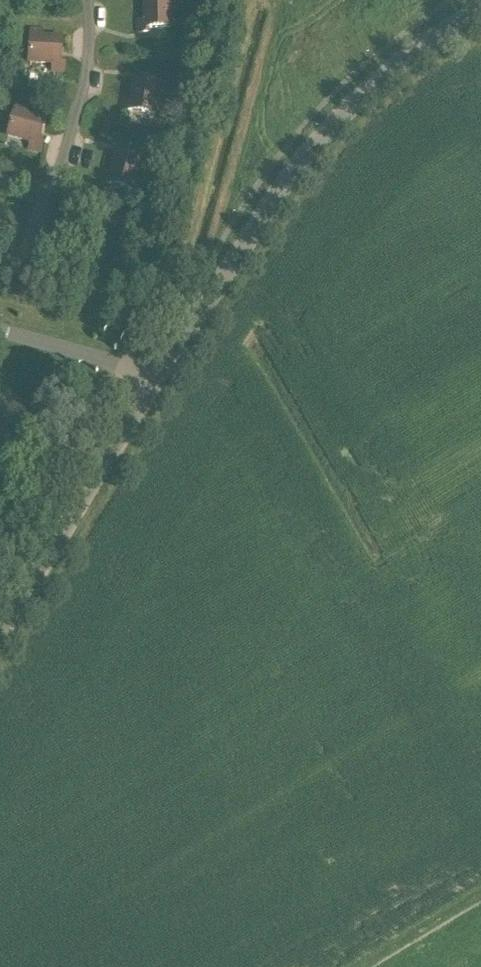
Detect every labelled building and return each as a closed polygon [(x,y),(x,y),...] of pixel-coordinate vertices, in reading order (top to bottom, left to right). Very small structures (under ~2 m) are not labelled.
[(144,21),(137,21),(138,34),(148,34),(148,29),(170,29),(170,9),(177,9),(177,0),(144,0),(144,21)] [(61,39),(41,38),(42,31),(31,30),(29,63),(52,65),(51,71),(64,72),(65,62),(60,62),(61,39)] [(158,92),(164,93),(166,80),(156,79),(156,84),(133,80),(130,100),(123,99),(122,110),(155,115),(158,92)] [(45,120),(25,114),(27,108),(16,105),(8,137),(30,143),(28,149),(41,152),(43,143),(39,141),(45,120)] [(149,158),(139,155),(138,160),(116,154),(111,174),(104,172),(101,182),(133,191),(139,168),(146,170),(149,158)]
